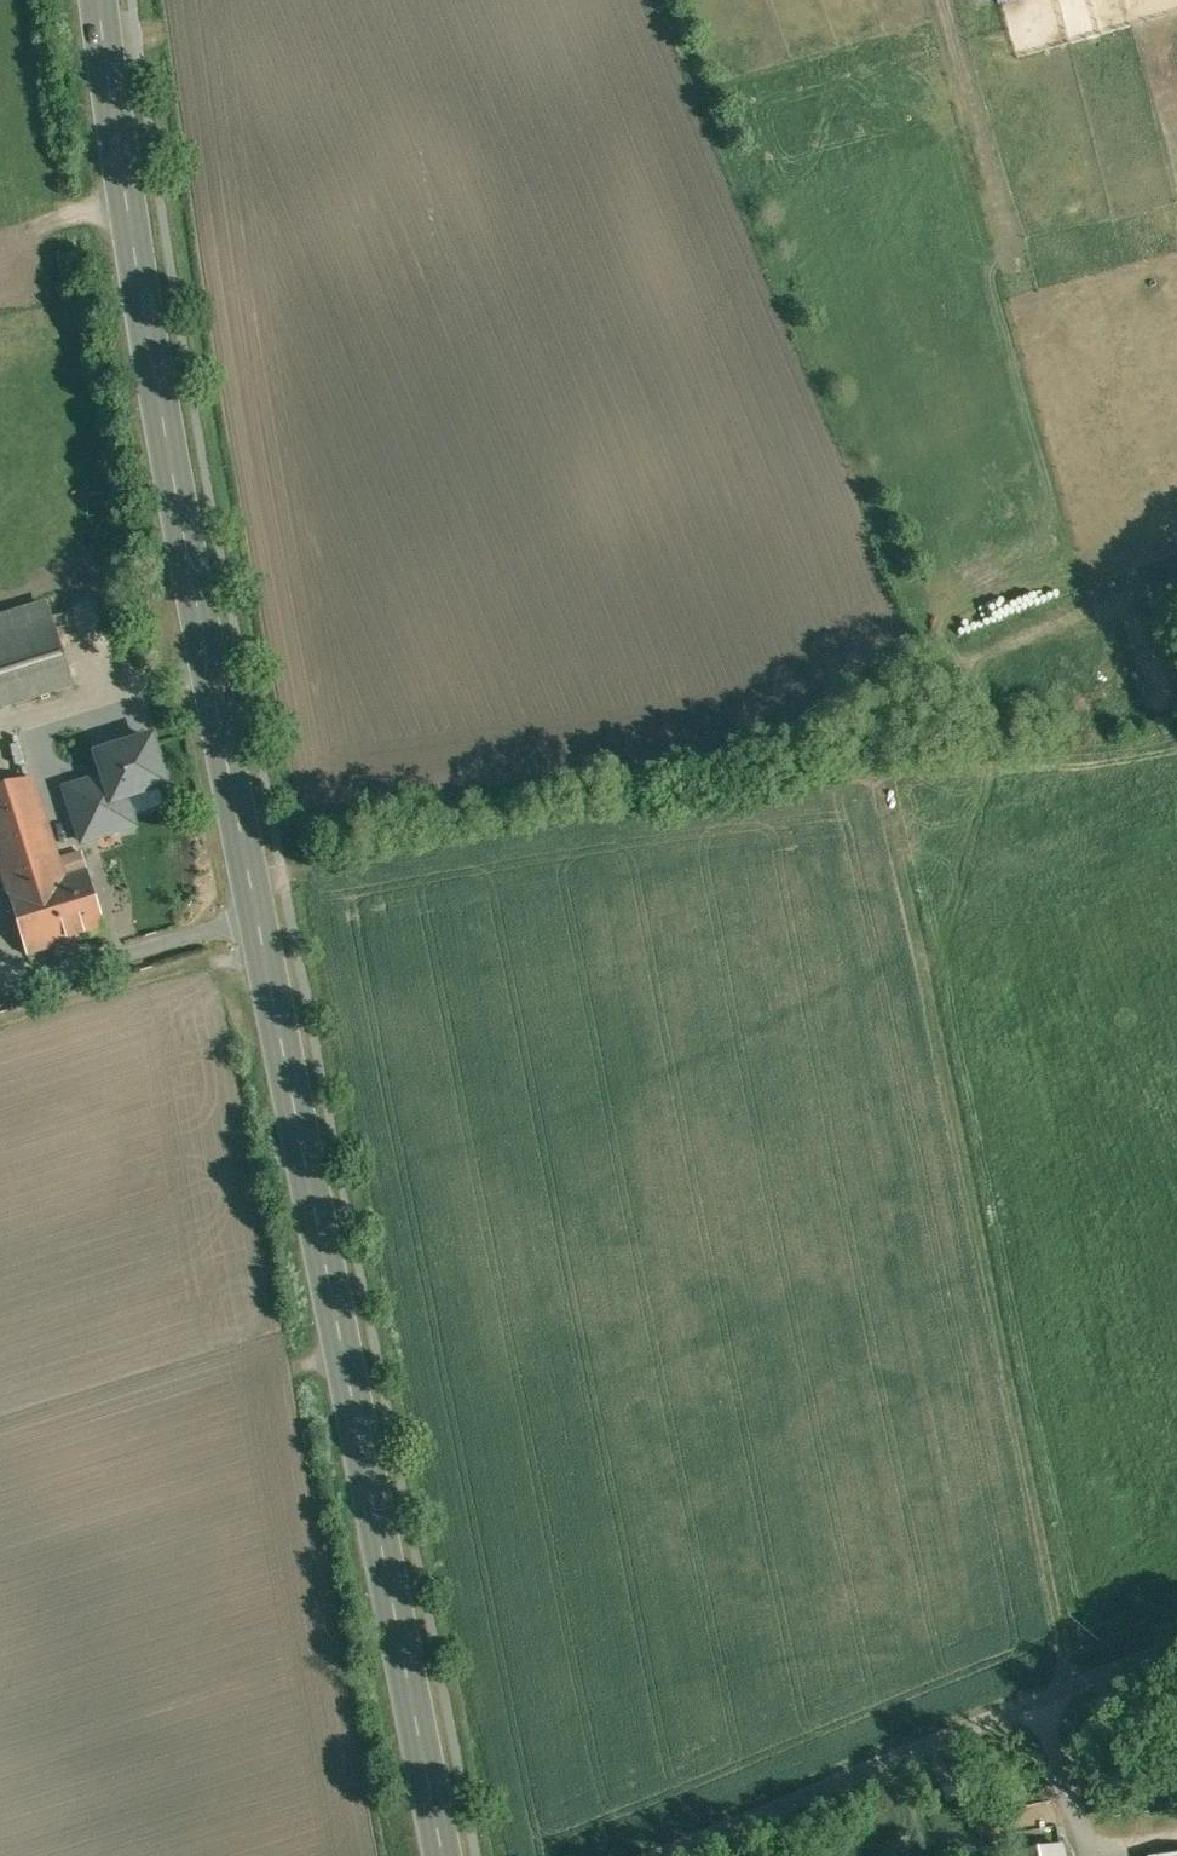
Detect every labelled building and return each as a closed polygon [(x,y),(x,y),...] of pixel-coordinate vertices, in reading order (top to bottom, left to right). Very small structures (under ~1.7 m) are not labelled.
[(0,660),(0,719),(74,700),(60,645),(0,660)] [(142,735),(78,753),(85,777),(55,786),(72,847),(132,830),(128,816),(162,806),(142,735)] [(0,810),(0,890),(25,964),(115,933),(97,880),(66,891),(35,799),(0,810)]
